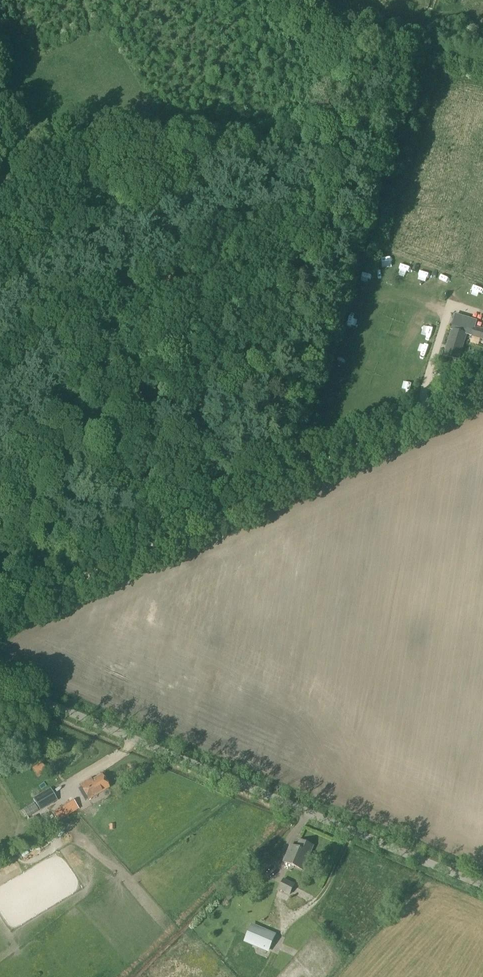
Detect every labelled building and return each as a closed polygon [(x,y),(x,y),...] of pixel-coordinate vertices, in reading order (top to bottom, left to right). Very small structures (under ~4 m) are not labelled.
[(412,164),(410,172),(417,174),(419,167),(412,164)] [(416,188),(417,180),(407,178),(405,187),(416,188)] [(424,221),(424,213),(416,212),(416,220),(424,221)] [(396,214),(396,224),(406,225),(406,215),(396,214)] [(429,255),(428,264),(437,265),(439,256),(429,255)] [(360,299),(357,307),(366,311),(369,303),(360,299)] [(482,341),(482,330),(474,327),(471,337),(482,341)] [(458,360),(466,334),(452,330),(444,356),(458,360)] [(108,788),(100,775),(89,782),(88,780),(79,786),(87,800),(108,788)] [(39,810),(56,800),(49,789),(33,799),(39,810)] [(51,813),(56,821),(57,822),(78,809),(72,800),(51,813)] [(70,838),(89,830),(86,822),(67,830),(70,838)] [(300,841),(296,849),(291,846),(284,862),(302,870),(312,846),(300,841)] [(283,878),(278,889),(289,895),(294,884),(283,878)] [(251,926),(245,941),(268,951),(274,936),(251,926)]
